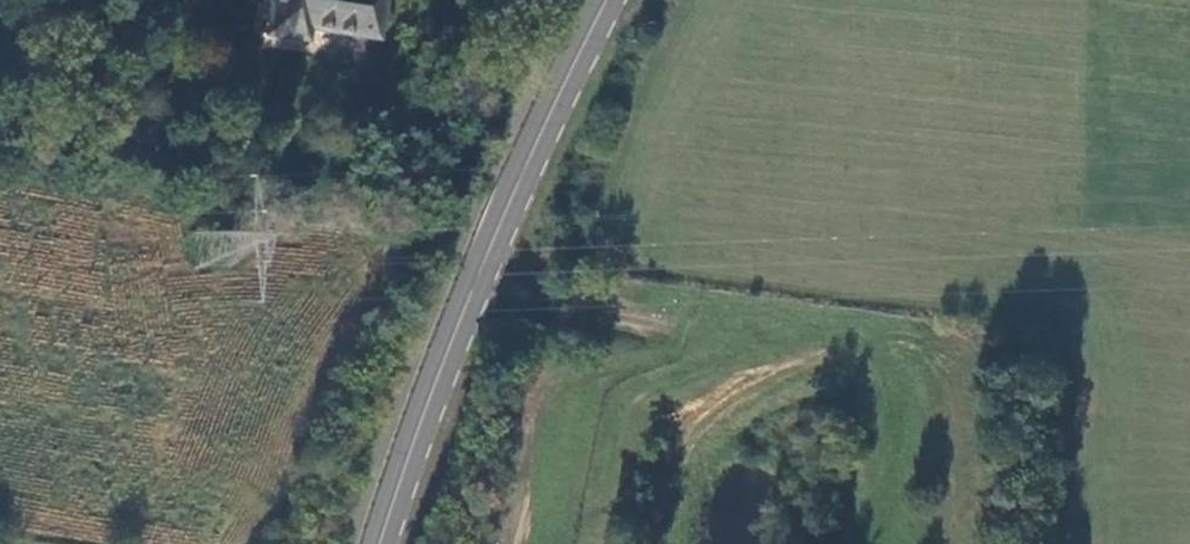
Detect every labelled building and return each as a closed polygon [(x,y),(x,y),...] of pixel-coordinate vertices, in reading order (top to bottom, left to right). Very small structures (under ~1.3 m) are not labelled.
[(262,42),(303,50),(306,35),(371,45),(377,0),(269,0),(262,42)]
